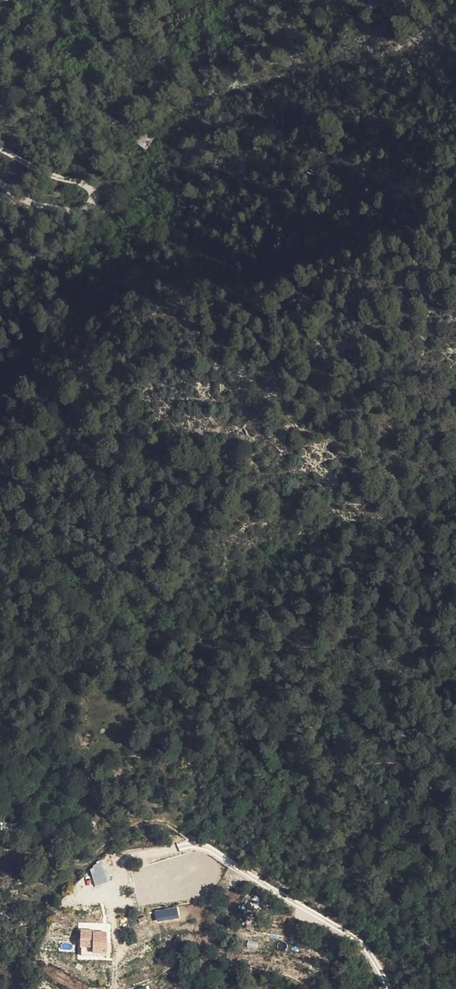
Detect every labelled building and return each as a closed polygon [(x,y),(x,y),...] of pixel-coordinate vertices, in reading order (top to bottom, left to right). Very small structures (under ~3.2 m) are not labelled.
[(177,907),(154,910),(155,921),(178,918),(177,907)] [(110,945),(109,935),(96,935),(95,935),(95,940),(95,954),(102,954),(110,953),(110,945)] [(86,955),(95,954),(95,940),(85,941),(86,955)]
